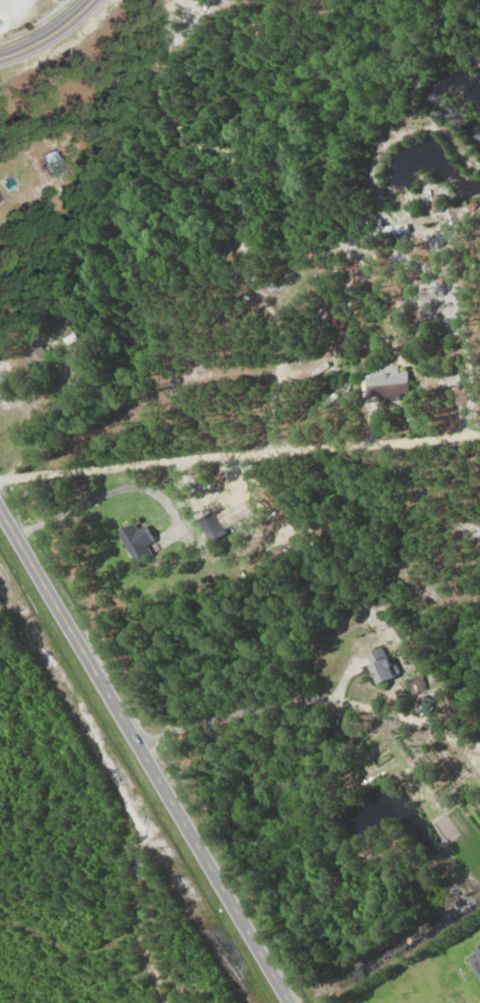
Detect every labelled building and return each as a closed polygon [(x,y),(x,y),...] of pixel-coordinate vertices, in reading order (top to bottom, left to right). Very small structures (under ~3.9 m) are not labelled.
[(407,368),(373,367),(371,399),(403,400),(404,391),(406,391),(407,368)] [(160,541),(150,525),(142,530),(138,523),(120,533),(138,564),(158,553),(153,545),(160,541)] [(371,654),(383,686),(403,678),(390,646),(371,654)] [(408,681),(412,695),(427,691),(423,677),(408,681)]
